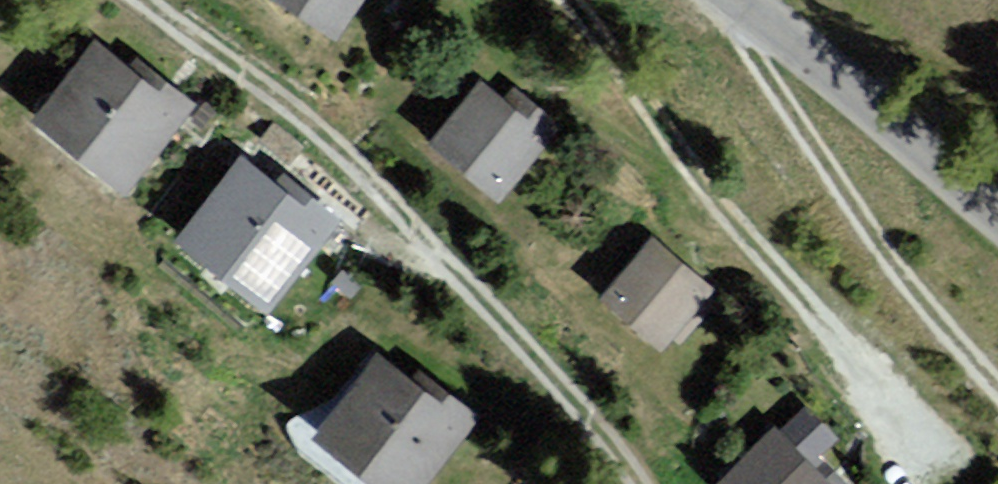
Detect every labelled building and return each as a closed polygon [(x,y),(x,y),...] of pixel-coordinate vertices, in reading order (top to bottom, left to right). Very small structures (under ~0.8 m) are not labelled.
[(342,32),(363,0),(293,0),(342,32)] [(33,121),(126,189),(187,106),(94,38),(33,121)] [(561,126),(513,88),(506,98),(481,78),(429,144),(501,201),(561,126)] [(336,219),(238,147),(174,232),(272,305),(336,219)] [(648,233),(599,297),(664,347),(714,283),(648,233)] [(476,415),(381,348),(321,432),(395,483),(427,483),(476,415)] [(769,430),(716,483),(824,483),(769,430)]
